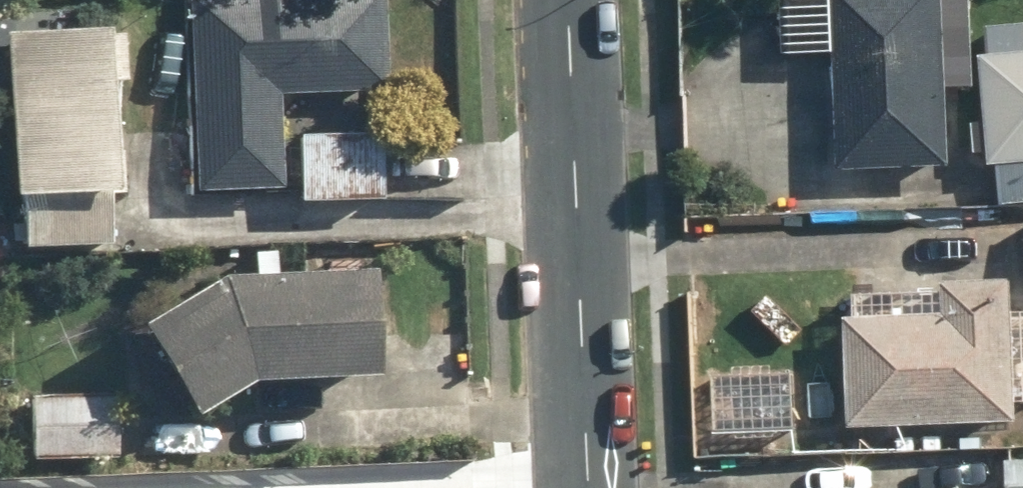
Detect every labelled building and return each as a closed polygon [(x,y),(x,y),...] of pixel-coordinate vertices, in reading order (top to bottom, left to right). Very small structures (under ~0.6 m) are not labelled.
[(187,194),(293,194),(293,94),(398,94),(398,0),(187,0),(187,194)] [(849,168),(961,167),(960,86),(980,86),(980,0),(849,0),(849,168)] [(989,27),(997,205),(1022,204),(1022,26),(989,27)] [(131,29),(17,30),(18,241),(132,240),(131,29)] [(397,112),(301,110),(299,199),(395,201),(397,112)] [(267,375),(392,370),(388,265),(233,271),(156,319),(213,409),(267,375)] [(859,314),(862,423),(1022,419),(1022,276),(956,278),(957,312),(859,314)] [(130,393),(28,393),(28,464),(131,464),(130,393)] [(1015,456),(1016,487),(1022,487),(1022,456),(1015,456)]
